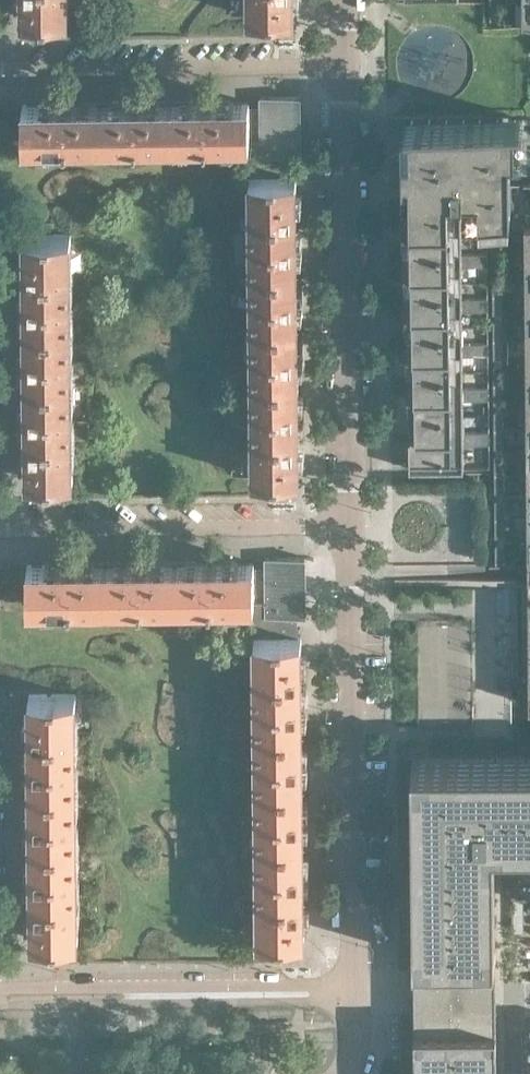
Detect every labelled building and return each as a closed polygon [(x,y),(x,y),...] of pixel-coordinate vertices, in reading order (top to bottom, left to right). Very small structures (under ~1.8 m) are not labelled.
[(67,0),(21,0),(21,16),(68,16),(67,0)] [(294,0),(247,0),(247,14),(294,13),(294,0)] [(498,0),(489,0),(489,20),(499,20),(498,0)] [(522,2),(522,25),(529,25),(529,2),(522,2)] [(300,153),(300,96),(260,96),(261,106),(261,139),(261,153),(291,153),(300,153)] [(249,141),(249,139),(248,106),(248,101),(170,102),(171,141),(242,141),(249,141)] [(171,141),(170,102),(100,103),(101,142),(171,141)] [(101,142),(100,103),(22,104),(23,143),(101,142)] [(261,139),(261,106),(248,106),(249,139),(261,139)] [(463,387),(462,355),(488,354),(488,342),(462,342),(462,310),(488,310),(488,297),(462,298),(461,265),(487,265),(487,253),(461,253),(460,190),(479,190),(479,207),(491,207),(491,224),(501,224),(501,206),(511,206),(510,148),(521,148),(520,117),(405,118),(405,163),(406,163),(408,325),(409,468),(463,467),(463,443),(489,443),(489,431),(463,431),(463,399),(489,399),(489,386),(463,387)] [(291,174),(291,153),(261,153),(261,139),(249,139),(249,141),(242,141),(243,176),(249,176),(249,174),(291,174)] [(296,214),(296,174),(291,174),(249,174),(249,176),(249,214),(296,214)] [(300,247),(300,235),(296,235),(296,214),(249,214),(250,269),(297,269),(296,247),(300,247)] [(71,272),(70,232),(24,233),(24,273),(71,272)] [(501,269),(501,232),(492,232),(492,269),(501,269)] [(301,302),(301,290),(297,290),(297,269),(250,269),(250,324),(297,324),(297,302),(301,302)] [(71,327),(71,300),(71,272),(24,273),(24,294),(21,294),(21,306),(25,306),(25,327),(71,327)] [(502,313),(501,276),(492,276),(493,313),(502,313)] [(502,358),(502,321),(493,321),(493,358),(502,358)] [(301,358),(301,345),(297,345),(297,324),(250,324),(251,380),(298,379),(298,358),(301,358)] [(72,381),(71,354),(71,327),(25,327),(25,349),(21,349),(21,363),(25,363),(25,382),(72,381)] [(503,403),(502,365),(493,365),(493,403),(503,403)] [(302,413),(302,400),(298,400),(298,379),(251,380),(252,434),(298,434),(298,413),(302,413)] [(72,436),(72,381),(25,382),(26,403),(22,403),(22,416),(26,416),(26,437),(72,436)] [(503,447),(503,410),(494,410),(494,447),(503,447)] [(299,474),(298,434),(252,434),(252,474),(299,474)] [(73,476),(72,436),(26,437),(26,477),(73,476)] [(505,563),(504,544),(495,544),(495,563),(505,563)] [(305,613),(305,556),(265,556),(265,566),(266,599),(266,614),(296,614),(305,613)] [(175,602),(175,562),(105,563),(106,602),(175,602)] [(254,600),(253,566),(253,562),(175,562),(175,602),(247,601),(247,600),(254,600)] [(106,602),(105,563),(27,564),(28,603),(106,602)] [(266,599),(265,566),(253,566),(254,600),(266,599)] [(296,634),(296,614),(266,614),(266,599),(254,600),(247,600),(247,601),(248,636),(254,636),(254,635),(296,634)] [(301,634),(296,634),(254,635),(254,636),(254,675),(301,674),(301,634)] [(305,708),(305,695),(301,695),(301,674),(254,675),(255,730),(302,729),(301,708),(305,708)] [(75,732),(75,692),(29,693),(29,733),(75,732)] [(306,762),(306,750),(302,750),(302,729),(255,730),(256,785),(302,784),(302,762),(306,762)] [(76,787),(75,732),(29,733),(29,754),(26,754),(26,767),(30,766),(30,788),(76,787)] [(485,757),(412,758),(413,923),(414,970),(414,987),(414,1013),(415,1073),(496,1073),(496,1012),(496,988),(495,970),(494,839),(529,838),(529,757),(485,757)] [(306,818),(306,806),(302,806),(302,784),(256,785),(256,840),(303,839),(303,818),(306,818)] [(77,842),(76,787),(30,788),(30,809),(26,809),(26,821),(30,821),(30,843),(77,842)] [(307,873),(307,861),(303,861),(303,839),(256,840),(257,895),(303,894),(303,873),(307,873)] [(77,897),(77,842),(30,843),(31,864),(27,864),(27,876),(31,876),(31,897),(77,897)] [(304,934),(303,894),(257,895),(257,935),(304,934)] [(78,937),(77,897),(31,897),(31,937),(78,937)]
